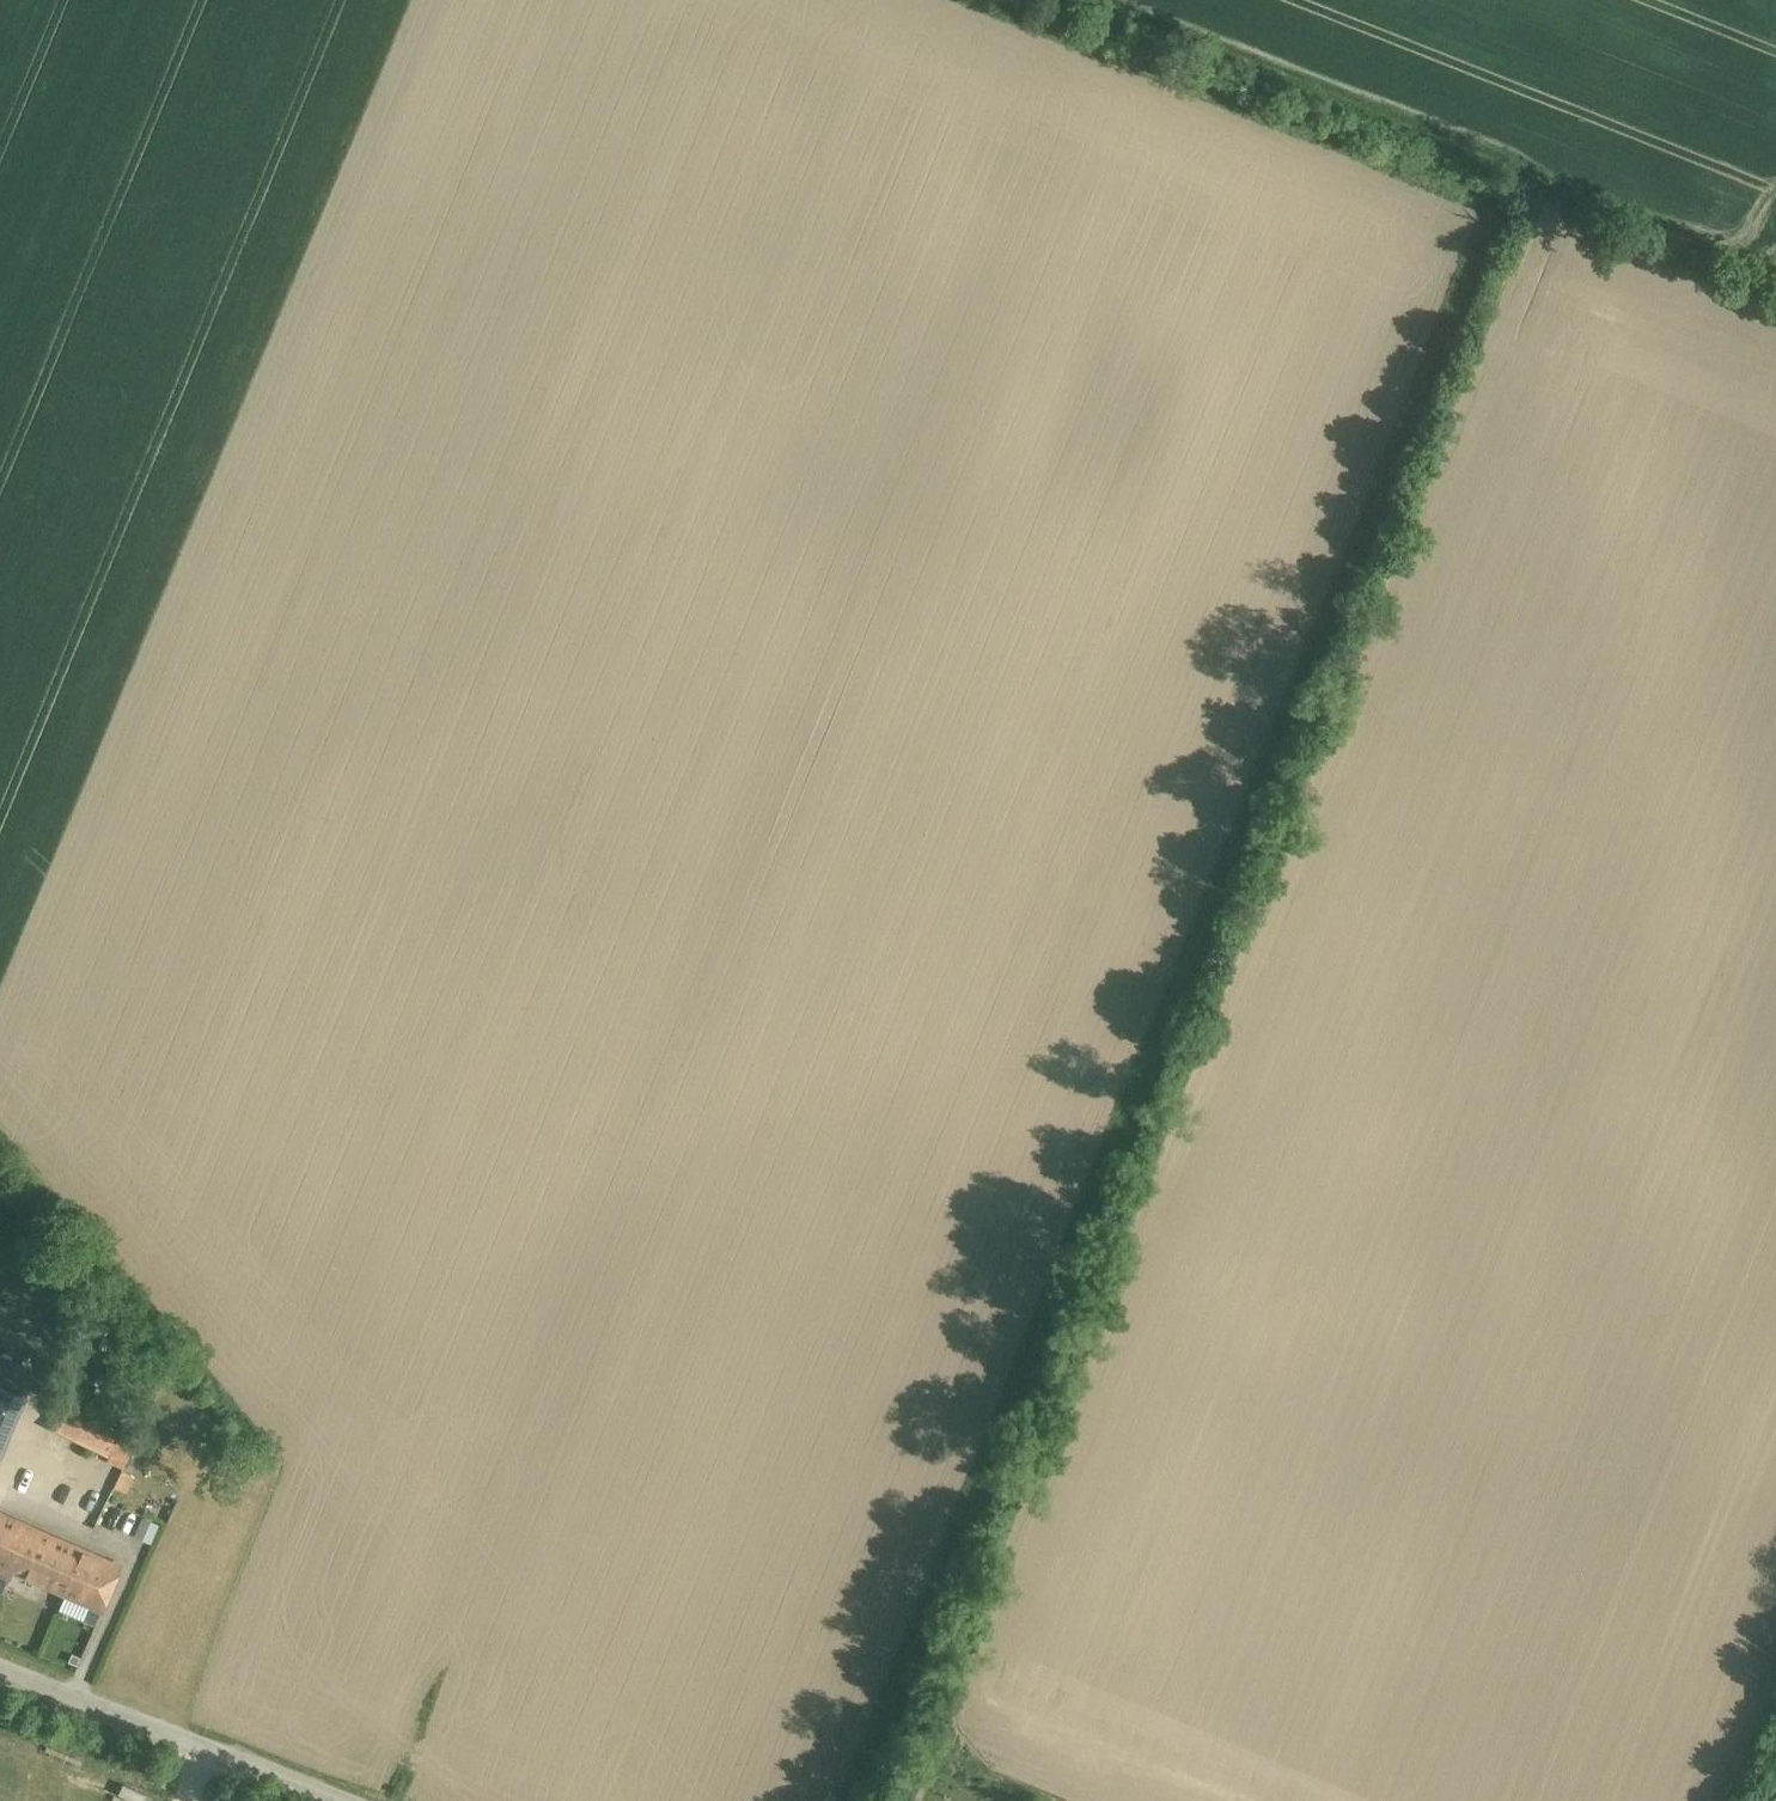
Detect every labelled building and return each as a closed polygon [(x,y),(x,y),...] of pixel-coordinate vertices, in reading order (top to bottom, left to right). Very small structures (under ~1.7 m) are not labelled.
[(1,1454),(29,1389),(0,1377),(0,1453),(1,1454)] [(140,1440),(63,1405),(54,1425),(112,1451),(111,1454),(130,1463),(137,1448),(140,1440)] [(0,1513),(0,1562),(67,1591),(85,1551),(0,1513)] [(141,1516),(134,1536),(152,1542),(158,1522),(141,1516)] [(120,1566),(85,1551),(67,1591),(102,1607),(120,1566)]
